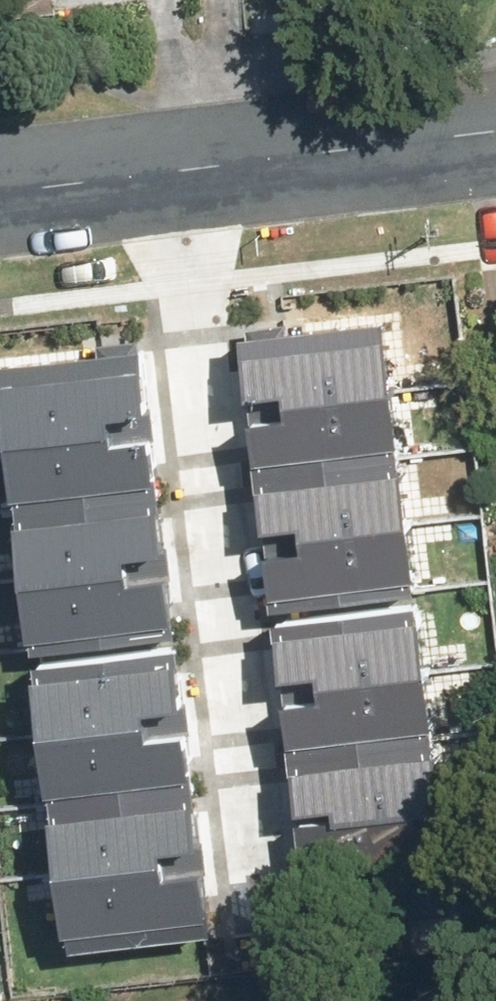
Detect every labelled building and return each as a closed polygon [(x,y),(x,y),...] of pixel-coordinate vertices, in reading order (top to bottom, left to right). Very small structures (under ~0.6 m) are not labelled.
[(249,337),(264,462),(404,446),(388,321),(249,337)] [(5,364),(20,499),(172,482),(157,347),(5,364)] [(264,462),(280,594),(419,577),(404,446),(264,462)] [(20,499),(35,636),(187,620),(172,482),(20,499)] [(283,620),(298,746),(438,729),(422,603),(283,620)] [(36,661),(50,790),(202,774),(188,645),(36,661)] [(445,794),(438,729),(298,746),(306,810),(445,794)] [(216,912),(202,774),(50,790),(65,928),(216,912)]
